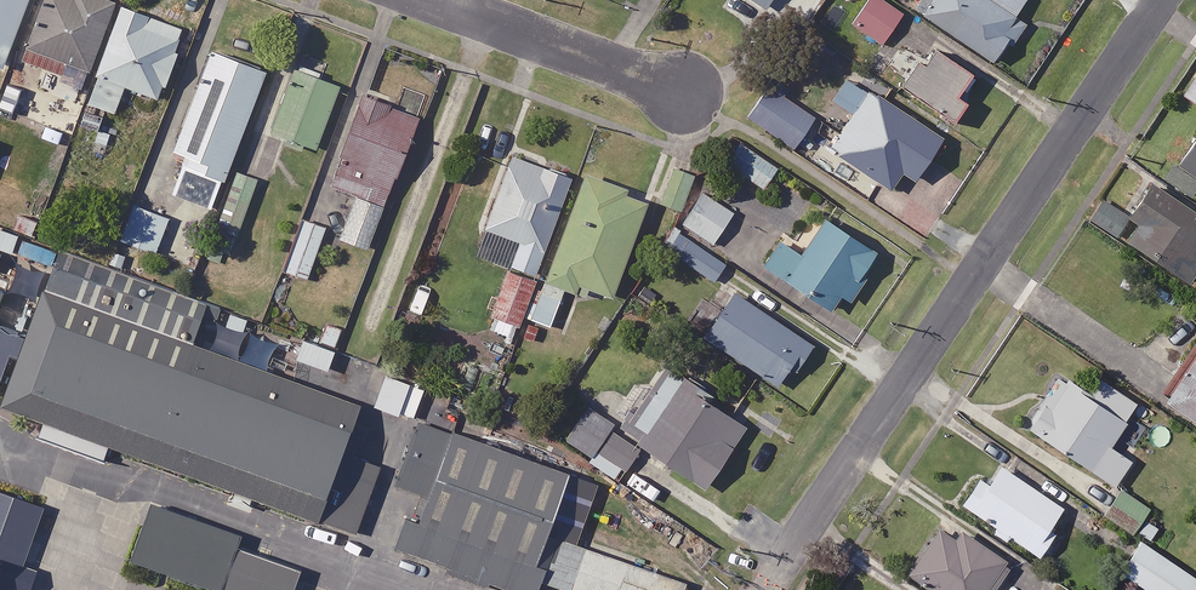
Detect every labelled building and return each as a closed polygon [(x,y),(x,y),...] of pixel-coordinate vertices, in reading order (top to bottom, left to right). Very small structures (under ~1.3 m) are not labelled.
[(5,65),(29,0),(0,0),(0,63),(5,65)] [(107,0),(48,0),(27,61),(63,74),(68,62),(91,70),(115,3),(107,0)] [(885,0),(869,0),(854,24),(884,42),(903,11),(885,0)] [(911,5),(994,61),(1020,24),(1009,16),(1020,0),(915,0),(911,5)] [(187,29),(123,5),(86,101),(116,113),(126,85),(161,98),(187,29)] [(906,87),(952,119),(964,101),(956,96),(972,73),(933,47),(906,87)] [(268,70),(214,49),(175,150),(192,157),(188,166),(226,180),(268,70)] [(340,85),(297,70),(274,134),(317,149),(340,85)] [(1184,94),(1195,102),(1195,75),(1184,94)] [(814,118),(770,88),(751,116),(795,146),(814,118)] [(938,137),(865,89),(826,147),(887,187),(899,169),(911,178),(938,137)] [(419,117),(365,97),(332,186),(358,196),(342,238),(369,248),(419,117)] [(779,165),(738,141),(725,162),(766,187),(779,165)] [(1169,180),(1192,196),(1195,190),(1195,142),(1169,180)] [(572,175),(510,154),(484,227),(505,234),(496,259),(536,273),(572,175)] [(627,190),(586,174),(546,279),(587,295),(590,287),(612,296),(648,203),(625,195),(627,190)] [(256,186),(235,178),(210,243),(232,251),(256,186)] [(1152,184),(1131,216),(1139,222),(1127,239),(1190,281),(1195,273),(1195,213),(1152,184)] [(735,212),(705,192),(685,222),(715,242),(735,212)] [(174,216),(134,202),(121,240),(161,254),(174,216)] [(1127,217),(1103,202),(1092,219),(1116,234),(1127,217)] [(879,251),(826,217),(805,248),(784,234),(764,264),(839,312),(879,251)] [(331,228),(303,219),(287,270),(316,279),(331,228)] [(726,265),(675,229),(664,245),(714,281),(726,265)] [(1,233),(0,235),(0,266),(14,270),(24,241),(1,233)] [(539,284),(508,271),(490,312),(521,325),(539,284)] [(181,318),(62,277),(48,320),(166,360),(181,318)] [(569,293),(546,283),(530,319),(552,330),(569,293)] [(814,344),(737,289),(705,335),(783,389),(814,344)] [(27,321),(0,400),(0,436),(282,532),(320,422),(27,321)] [(343,327),(328,323),(322,344),(306,339),(299,359),(330,369),(343,327)] [(1165,397),(1195,419),(1195,351),(1165,397)] [(749,423),(670,369),(655,391),(639,380),(613,418),(591,403),(568,437),(623,475),(644,444),(706,486),(749,423)] [(1091,394),(1060,374),(1027,426),(1116,483),(1132,459),(1109,445),(1137,401),(1101,378),(1091,394)] [(411,383),(386,375),(377,406),(402,414),(411,383)] [(445,426),(412,515),(392,508),(380,541),(514,589),(535,589),(539,579),(545,581),(561,538),(575,543),(597,482),(445,426)] [(1064,506),(1002,464),(990,482),(981,476),(963,503),(1040,555),(1055,532),(1049,528),(1064,506)] [(1151,504),(1127,488),(1108,516),(1127,528),(1133,531),(1151,504)] [(122,514),(99,581),(125,589),(196,589),(211,545),(122,514)] [(963,527),(956,537),(940,526),(908,572),(935,589),(994,589),(1013,562),(963,527)] [(561,538),(545,581),(571,589),(683,589),(687,581),(575,543),(561,538)] [(1142,539),(1121,570),(1150,589),(1195,589),(1195,576),(1142,539)] [(212,576),(207,589),(253,589),(212,576)]
